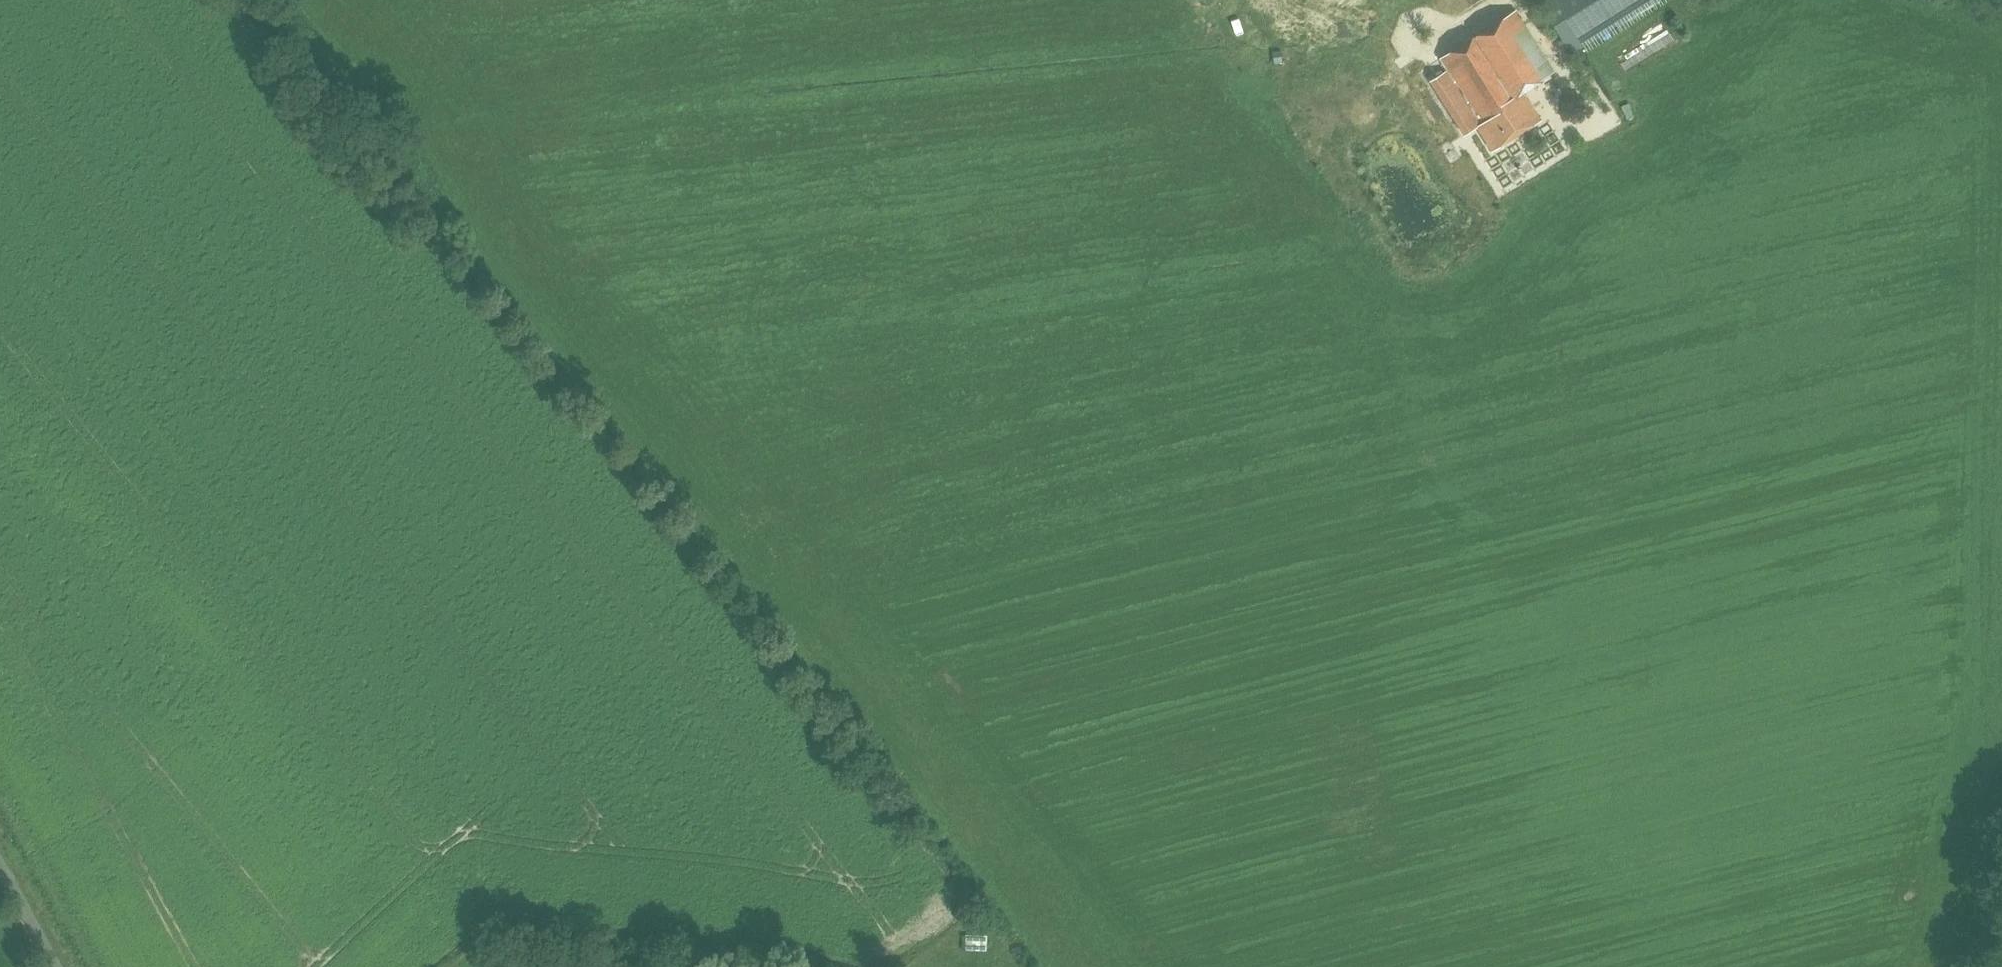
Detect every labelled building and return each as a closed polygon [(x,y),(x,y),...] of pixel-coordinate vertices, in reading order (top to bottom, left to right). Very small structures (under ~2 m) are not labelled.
[(1542,5),(1572,53),(1656,0),(1550,0),(1542,5)] [(1479,127),(1494,150),(1541,120),(1524,92),(1555,72),(1517,11),(1438,60),(1479,127)] [(977,951),(997,950),(996,936),(976,937),(977,951)]
